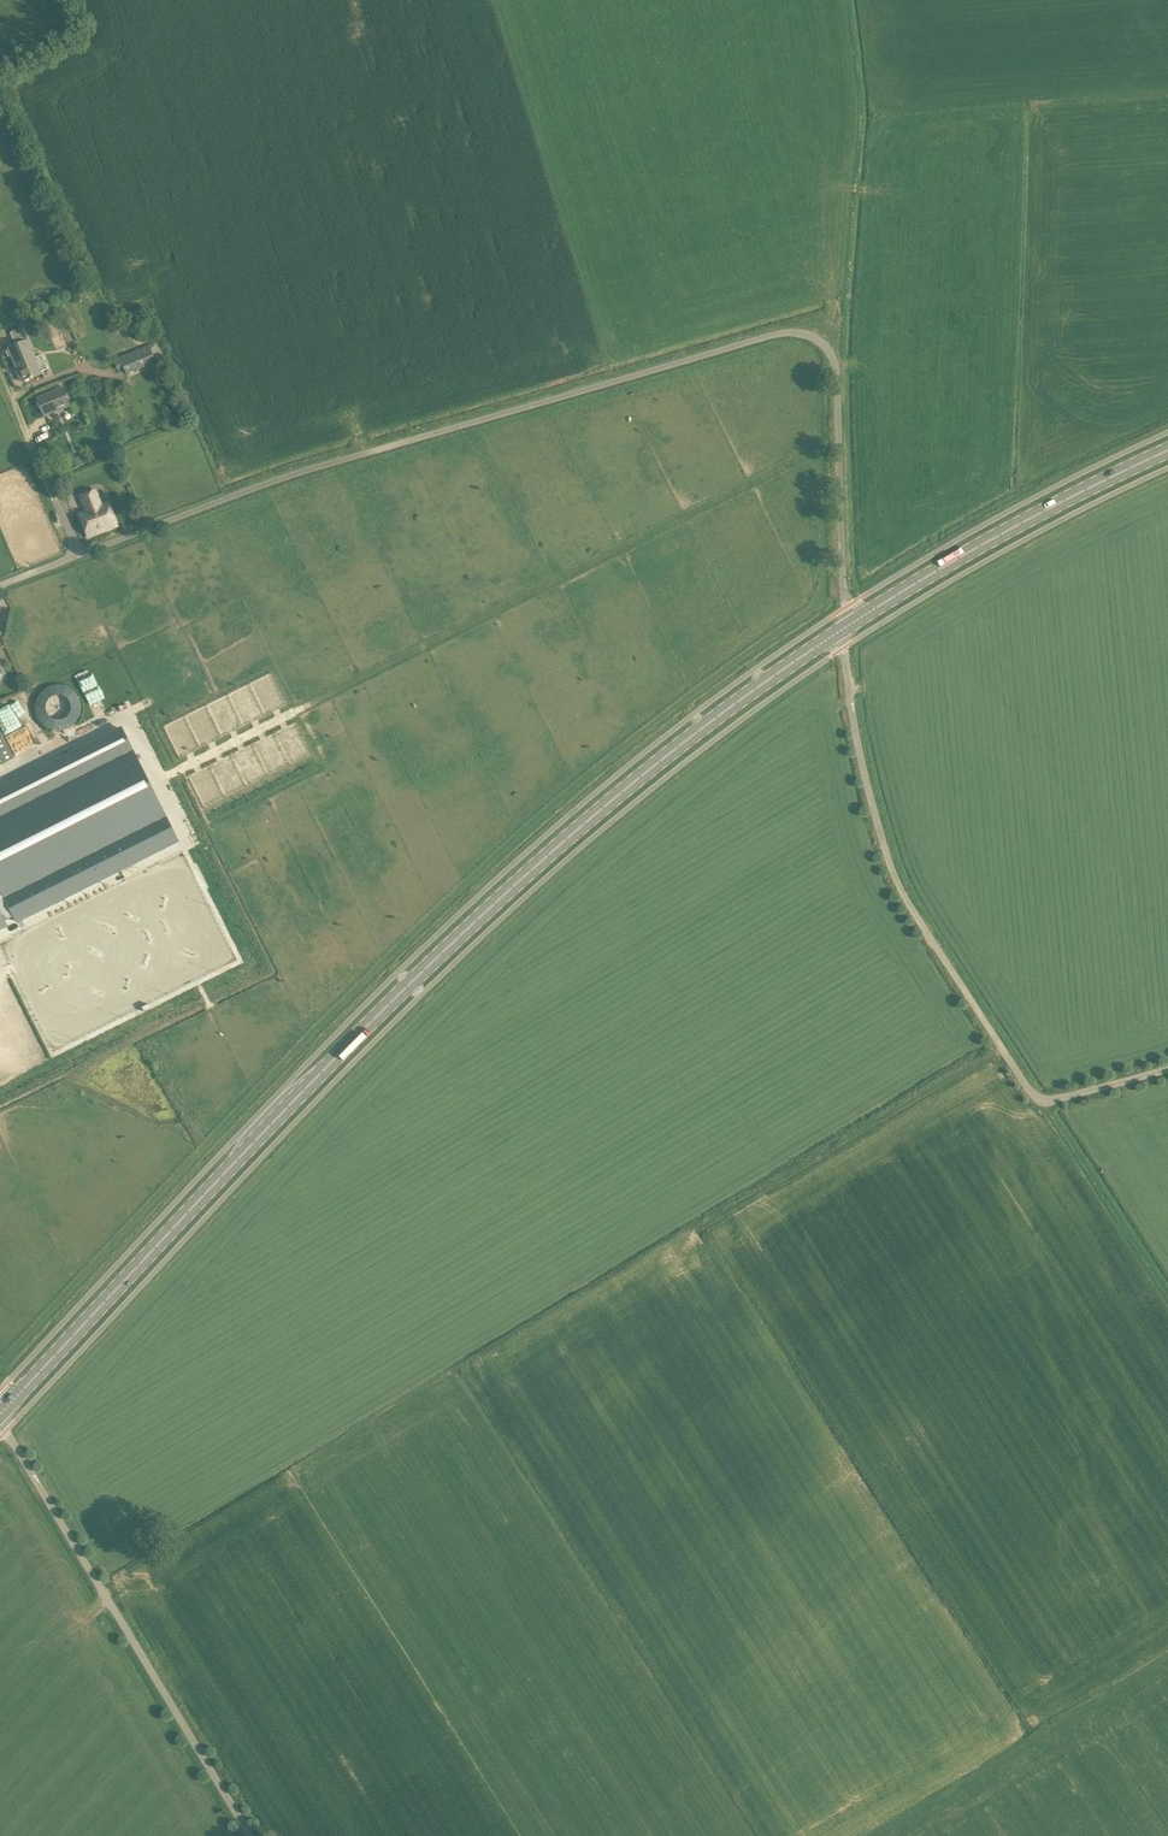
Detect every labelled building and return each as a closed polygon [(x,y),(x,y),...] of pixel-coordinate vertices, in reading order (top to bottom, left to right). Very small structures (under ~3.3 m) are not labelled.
[(43,355),(35,358),(23,327),(10,332),(16,346),(9,349),(22,381),(41,373),(41,372),(48,369),(43,355)] [(126,375),(165,359),(157,342),(113,360),(117,370),(124,368),(126,375)] [(76,376),(79,382),(84,380),(82,374),(76,376)] [(44,416),(69,406),(62,389),(37,399),(44,416)] [(78,464),(86,461),(83,455),(76,458),(78,464)] [(89,536),(115,527),(107,504),(100,506),(95,491),(81,496),(86,511),(81,513),(89,536)] [(37,696),(35,703),(35,711),(38,718),(43,724),(49,728),(56,730),(64,729),(71,726),(76,720),(80,714),(81,706),(80,699),(76,692),(70,687),(63,684),(56,684),(48,686),(42,690),(37,696)] [(176,839),(119,727),(42,766),(0,787),(0,928),(176,839)] [(0,738),(0,764),(16,757),(6,735),(0,738)]
